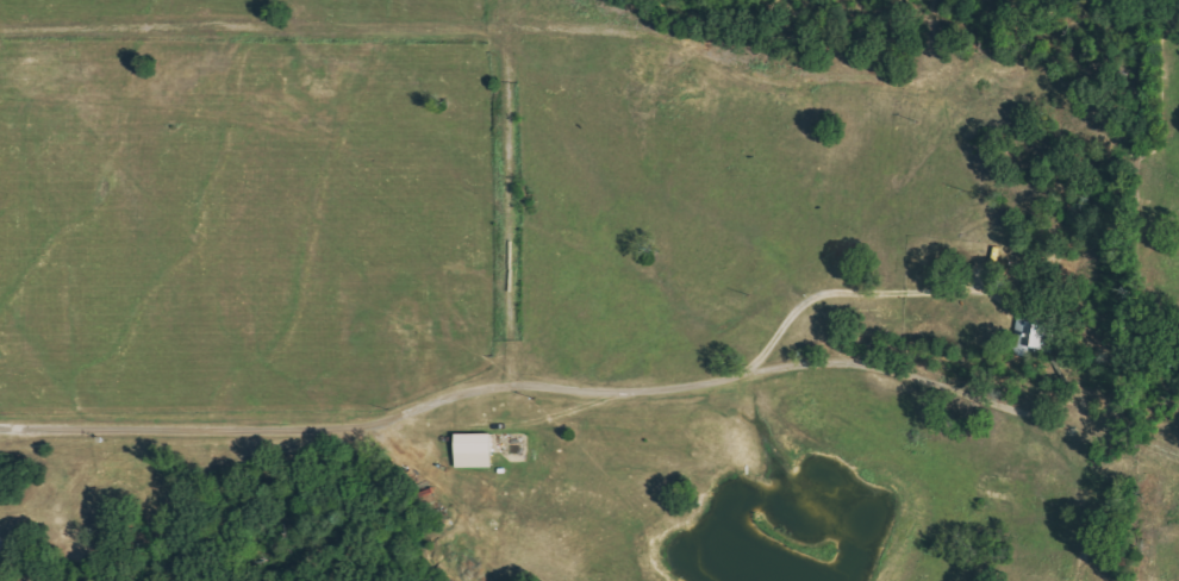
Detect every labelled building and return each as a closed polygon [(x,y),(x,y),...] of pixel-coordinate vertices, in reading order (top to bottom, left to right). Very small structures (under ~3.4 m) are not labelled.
[(490,434),(453,435),(454,469),(491,468),(490,434)]
